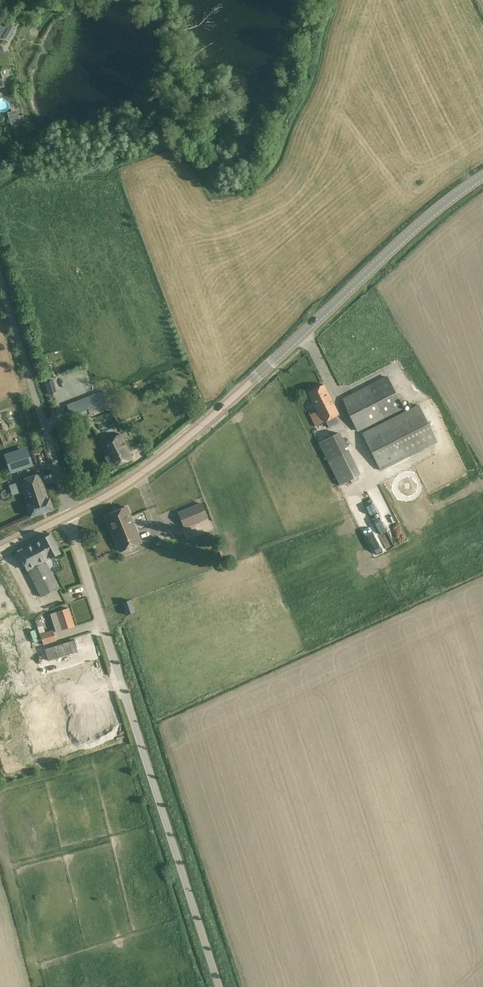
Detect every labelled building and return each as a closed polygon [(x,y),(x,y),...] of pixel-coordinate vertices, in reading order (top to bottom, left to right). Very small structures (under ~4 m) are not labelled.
[(10,24),(6,31),(11,34),(15,28),(10,24)] [(9,117),(8,117),(11,126),(21,123),(21,125),(25,124),(23,115),(19,116),(18,114),(9,117)] [(404,408),(387,376),(342,398),(358,432),(404,408)] [(45,382),(50,395),(53,394),(56,402),(60,401),(53,379),(45,382)] [(339,415),(323,384),(307,392),(313,403),(305,406),(310,415),(315,426),(325,421),(328,427),(338,422),(335,417),(339,415)] [(109,407),(102,391),(66,405),(72,419),(89,412),(90,414),(109,407)] [(436,443),(417,406),(362,433),(381,471),(436,443)] [(67,419),(63,407),(53,411),(57,423),(67,419)] [(362,474),(341,431),(319,441),(340,484),(362,474)] [(133,459),(121,434),(100,442),(107,456),(105,457),(110,468),(133,459)] [(28,451),(5,459),(10,472),(32,465),(33,464),(28,451)] [(39,474),(20,480),(28,506),(27,506),(31,516),(52,509),(49,499),(48,499),(47,495),(39,474)] [(395,492),(399,503),(409,499),(405,488),(395,492)] [(208,519),(201,503),(178,513),(184,528),(208,519)] [(141,543),(126,507),(105,516),(120,551),(141,543)] [(60,553),(50,535),(18,551),(41,597),(59,588),(45,561),(60,553)] [(134,613),(130,600),(123,602),(127,615),(134,613)] [(68,608),(50,614),(56,632),(74,626),(68,608)] [(53,631),(40,635),(43,644),(56,640),(53,631)] [(75,638),(45,647),(49,658),(78,650),(75,638)] [(107,687),(97,653),(86,656),(90,667),(89,667),(89,668),(84,669),(84,666),(84,668),(73,667),(73,666),(71,691),(72,691),(72,690),(82,691),(83,691),(83,682),(93,680),(96,690),(96,688),(106,685),(106,687),(107,687)] [(12,686),(15,692),(22,689),(32,710),(47,702),(37,681),(28,685),(26,680),(12,686)] [(98,698),(64,708),(72,734),(106,724),(98,698)]
